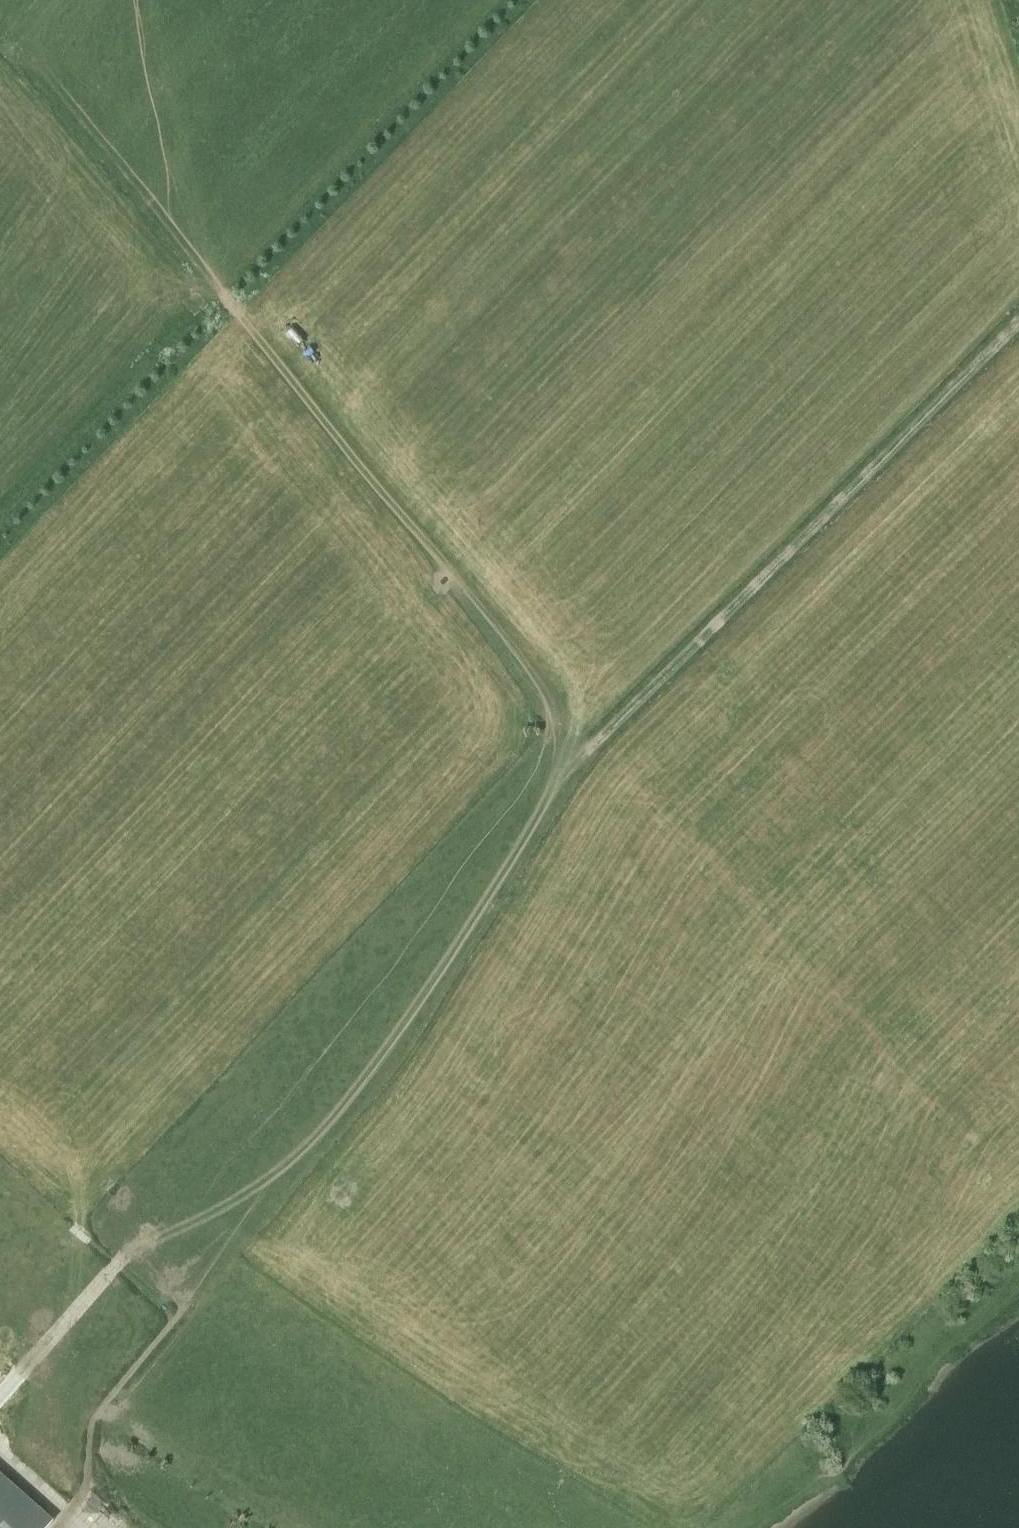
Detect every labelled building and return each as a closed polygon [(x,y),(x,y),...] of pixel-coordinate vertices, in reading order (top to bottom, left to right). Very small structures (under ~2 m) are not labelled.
[(53,1521),(0,1474),(0,1527),(47,1527),(53,1521)]
